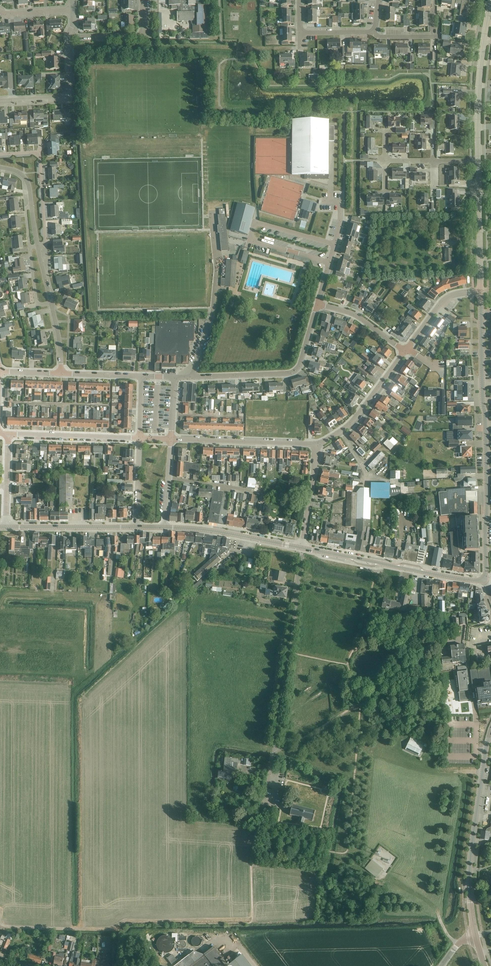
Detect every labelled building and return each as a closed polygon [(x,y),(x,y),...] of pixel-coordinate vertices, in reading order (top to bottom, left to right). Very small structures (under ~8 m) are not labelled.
[(83,7),(88,7),(88,11),(94,11),(94,7),(92,7),(92,0),(83,0),(83,7)] [(133,0),(121,0),(121,10),(122,10),(122,13),(132,13),(132,10),(134,10),(134,6),(133,6),(133,0)] [(190,39),(209,39),(209,33),(209,26),(205,26),(205,14),(206,14),(206,5),(201,6),(201,1),(209,1),(209,0),(169,0),(169,6),(172,6),(172,10),(176,10),(178,10),(178,13),(177,13),(177,22),(194,21),(194,23),(194,24),(195,24),(195,26),(193,26),(193,29),(193,33),(190,35),(190,39)] [(441,4),(448,5),(451,5),(451,9),(454,9),(455,0),(442,0),(441,4)] [(455,4),(461,5),(460,16),(462,16),(462,17),(458,17),(458,21),(466,23),(467,17),(469,17),(469,11),(468,11),(469,3),(470,0),(458,0),(457,1),(456,1),(455,4)] [(430,2),(422,2),(422,8),(417,8),(417,11),(424,11),(423,8),(430,8),(430,2)] [(356,14),(364,14),(364,6),(361,6),(361,3),(354,3),(354,8),(356,8),(356,14)] [(392,9),(386,9),(386,15),(394,15),(394,9),(399,9),(399,8),(407,8),(407,6),(399,6),(392,6),(392,9)] [(288,11),(287,8),(281,8),(281,11),(283,11),(283,17),(291,17),(291,11),(288,11)] [(311,11),(308,11),(308,17),(317,17),(316,11),(318,11),(318,8),(311,8),(311,11)] [(424,11),(417,11),(417,14),(419,14),(419,20),(427,20),(427,14),(424,14),(424,11)] [(356,14),(352,14),(352,20),(354,20),(354,24),(361,24),(361,21),(364,21),(364,14),(356,14)] [(125,19),(125,22),(121,22),(121,27),(125,27),(133,27),(133,20),(134,20),(134,16),(124,16),(124,19),(125,19)] [(291,17),(283,17),(280,17),(280,23),(281,23),(282,26),(288,26),(288,23),(291,23),(291,17)] [(83,23),(84,30),(95,30),(95,19),(86,19),(86,23),(83,23)] [(53,29),(62,29),(61,20),(50,21),(50,24),(47,24),(47,31),(53,31),(53,29)] [(36,31),(40,31),(40,32),(38,32),(39,37),(45,36),(44,22),(37,23),(37,22),(34,23),(34,25),(30,25),(31,33),(37,33),(36,31)] [(21,24),(14,24),(14,26),(11,26),(12,35),(15,35),(15,32),(25,31),(25,23),(21,23),(21,24)] [(467,25),(455,23),(453,37),(457,38),(457,35),(464,36),(465,29),(466,30),(467,25)] [(10,32),(10,25),(5,25),(5,24),(0,24),(0,33),(10,32)] [(288,26),(282,26),(282,29),(279,29),(280,36),(283,36),(291,35),(291,29),(288,29),(288,26)] [(291,35),(283,36),(283,42),(282,42),(282,45),(288,45),(288,42),(292,42),(291,35)] [(340,40),(328,40),(328,49),(340,49),(340,40)] [(347,45),(347,53),(345,53),(346,57),(352,57),(352,53),(353,53),(353,49),(362,49),(362,50),(367,50),(367,43),(362,43),(362,42),(361,42),(361,40),(350,40),(350,45),(347,45)] [(379,46),(374,46),(375,54),(384,54),(384,58),(390,58),(390,51),(386,51),(386,46),(383,46),(383,45),(379,45),(379,46)] [(403,46),(396,46),(396,55),(407,55),(407,45),(403,45),(403,46)] [(425,46),(418,46),(418,54),(430,54),(430,45),(425,45),(425,46)] [(456,46),(451,45),(450,54),(462,55),(463,48),(456,47),(456,46)] [(284,55),(280,55),(280,64),(289,63),(289,67),(295,67),(295,60),(292,60),(291,55),(288,55),(288,54),(284,54),(284,55)] [(314,58),(313,58),(313,55),(303,55),(304,56),(301,56),(301,67),(304,67),(309,67),(309,63),(313,63),(313,62),(314,62),(314,58)] [(59,58),(49,58),(49,61),(50,61),(50,69),(59,69),(59,62),(59,58)] [(455,61),(448,60),(447,63),(451,63),(450,76),(460,77),(461,64),(454,64),(455,61)] [(4,86),(4,89),(9,89),(13,89),(12,74),(3,74),(4,76),(1,76),(1,78),(0,78),(0,86),(4,86)] [(33,76),(18,77),(19,85),(27,84),(27,88),(34,88),(33,76)] [(60,76),(51,76),(51,84),(48,84),(49,89),(51,89),(60,89),(60,84),(59,84),(59,81),(60,81),(60,76)] [(459,95),(451,95),(451,107),(459,107),(459,95)] [(66,110),(53,111),(53,120),(66,119),(66,122),(69,121),(69,113),(66,113),(66,110)] [(43,111),(34,112),(34,115),(34,119),(36,119),(36,122),(43,122),(44,128),(48,127),(48,118),(48,117),(48,116),(43,116),(43,111)] [(7,120),(7,123),(10,123),(10,127),(13,127),(13,124),(27,124),(26,121),(27,121),(27,112),(23,112),(23,113),(14,113),(15,119),(10,119),(10,120),(7,120)] [(432,116),(421,116),(421,125),(430,124),(430,129),(435,129),(435,120),(432,120),(432,116)] [(382,117),(367,117),(367,129),(373,129),(373,122),(376,122),(376,123),(382,123),(382,117)] [(459,117),(451,117),(451,130),(459,130),(459,117)] [(400,118),(388,118),(388,127),(400,127),(400,118)] [(329,120),(292,120),(292,175),(305,175),(305,177),(305,179),(328,179),(328,175),(329,141),(334,141),(334,129),(334,126),(329,126),(329,123),(329,120)] [(32,135),(27,135),(28,145),(38,145),(37,138),(40,138),(42,137),(41,130),(37,131),(37,134),(32,135)] [(19,136),(10,136),(10,146),(20,146),(20,139),(22,139),(22,132),(19,133),(19,136)] [(423,137),(417,137),(417,141),(418,141),(418,150),(426,150),(426,140),(423,140),(423,137)] [(50,144),(48,144),(48,156),(56,155),(56,151),(56,143),(59,143),(59,139),(50,140),(50,144)] [(374,139),(368,139),(368,154),(377,154),(377,148),(374,148),(374,145),(374,139)] [(401,145),(393,145),(393,153),(405,153),(405,144),(401,144),(401,145)] [(454,144),(438,144),(438,150),(446,150),(446,154),(454,154),(454,144)] [(50,168),(48,168),(49,180),(56,180),(56,168),(57,168),(57,165),(57,162),(50,163),(50,165),(50,168)] [(376,169),(369,169),(369,172),(369,182),(370,182),(371,183),(373,183),(374,182),(377,182),(377,172),(376,172),(376,169)] [(399,170),(392,170),(392,177),(392,180),(398,180),(398,177),(403,177),(403,178),(406,178),(406,172),(403,172),(403,169),(399,169),(399,170)] [(415,172),(415,174),(413,174),(413,173),(410,173),(410,177),(415,177),(415,181),(426,181),(426,173),(417,174),(417,169),(411,169),(411,172),(415,172)] [(459,181),(459,169),(445,169),(445,173),(449,173),(449,181),(448,181),(448,185),(454,185),(454,181),(459,181)] [(4,178),(4,179),(0,178),(0,185),(8,186),(8,190),(14,191),(14,188),(15,188),(16,180),(4,178)] [(50,198),(58,197),(57,189),(64,188),(64,185),(54,186),(54,189),(50,189),(50,198)] [(449,195),(450,208),(460,208),(459,195),(457,195),(457,191),(448,191),(448,195),(449,195)] [(428,195),(421,194),(421,206),(430,206),(430,210),(430,213),(435,213),(435,210),(433,210),(433,203),(428,203),(428,195)] [(380,195),(367,195),(367,203),(368,203),(368,206),(373,206),(378,206),(378,205),(384,205),(384,199),(380,199),(380,195)] [(387,199),(387,205),(390,205),(390,204),(401,204),(401,195),(390,195),(390,199),(387,199)] [(15,197),(0,198),(0,201),(9,200),(10,212),(19,211),(19,204),(18,204),(18,199),(15,199),(15,197)] [(317,204),(307,201),(302,219),(307,220),(310,212),(314,213),(317,204)] [(59,213),(59,206),(63,206),(63,203),(56,203),(56,206),(51,207),(51,213),(52,213),(53,218),(59,217),(59,219),(68,218),(68,214),(65,215),(65,212),(59,213)] [(237,204),(233,221),(230,230),(248,235),(255,208),(237,204)] [(218,233),(220,233),(221,251),(228,251),(224,209),(219,209),(219,215),(218,215),(219,226),(218,226),(218,228),(219,228),(219,229),(220,230),(218,231),(218,233)] [(21,228),(20,217),(11,218),(12,229),(21,228)] [(349,224),(348,230),(356,232),(358,233),(360,227),(359,226),(360,224),(351,221),(350,224),(349,224)] [(61,235),(60,225),(52,226),(53,235),(61,235)] [(440,229),(441,241),(449,240),(448,233),(449,233),(449,229),(440,229)] [(348,230),(346,236),(349,237),(349,240),(355,242),(357,242),(358,242),(355,241),(355,238),(357,239),(359,233),(358,233),(356,232),(348,230)] [(23,248),(22,236),(14,237),(16,249),(13,249),(13,252),(20,252),(20,249),(23,248)] [(63,249),(62,240),(53,240),(53,243),(54,251),(54,253),(58,253),(58,254),(65,254),(65,249),(63,249)] [(344,242),(343,248),(351,250),(352,250),(354,251),(355,248),(352,247),(352,244),(357,245),(360,245),(361,243),(357,242),(355,242),(349,240),(348,243),(344,242)] [(343,248),(341,254),(344,255),(343,258),(350,260),(350,256),(349,256),(351,250),(352,250),(351,250),(343,248)] [(277,251),(271,249),(270,253),(294,260),(309,264),(310,260),(295,255),(289,254),(288,255),(277,252),(277,251)] [(246,264),(249,252),(244,250),(240,263),(246,264)] [(253,253),(269,258),(269,255),(260,253),(260,251),(254,250),(253,253)] [(226,260),(225,287),(235,288),(237,256),(233,255),(232,260),(226,260)] [(12,257),(8,257),(9,262),(9,263),(12,263),(12,262),(15,261),(16,268),(13,268),(14,272),(16,272),(26,271),(25,264),(24,264),(23,259),(19,260),(19,257),(12,258),(12,257)] [(56,261),(54,261),(55,269),(59,269),(59,271),(66,270),(66,265),(65,258),(56,258),(56,261)] [(339,260),(337,266),(346,268),(349,269),(350,263),(349,262),(350,260),(343,258),(343,261),(339,260)] [(336,272),(335,275),(342,277),(344,277),(345,274),(349,275),(351,270),(349,269),(346,268),(337,266),(336,272)] [(21,276),(19,276),(19,275),(8,277),(8,281),(18,280),(20,289),(28,288),(26,279),(21,279),(21,276)] [(63,286),(71,284),(69,276),(62,278),(61,276),(56,277),(58,285),(59,284),(60,289),(63,288),(63,286)] [(437,289),(434,292),(438,295),(440,293),(440,294),(444,291),(447,290),(449,289),(462,285),(462,284),(466,284),(466,276),(462,277),(462,278),(460,278),(449,281),(449,280),(447,281),(442,282),(442,283),(436,287),(437,289)] [(424,289),(423,290),(434,300),(438,295),(434,292),(437,289),(436,287),(432,290),(430,292),(427,289),(425,287),(424,289)] [(338,291),(336,298),(342,300),(343,298),(346,299),(348,292),(342,290),(341,292),(338,291)] [(20,301),(22,300),(22,303),(17,304),(18,311),(24,310),(24,307),(24,304),(30,303),(29,293),(25,294),(24,291),(17,293),(18,299),(20,301)] [(355,297),(353,303),(360,305),(362,300),(363,297),(366,298),(368,292),(365,291),(364,294),(361,293),(359,299),(355,297)] [(430,305),(426,301),(427,298),(419,292),(417,294),(419,296),(417,299),(419,301),(422,303),(420,306),(425,311),(430,305)] [(65,295),(61,302),(65,305),(64,306),(75,311),(78,303),(75,302),(75,300),(72,299),(71,300),(68,299),(69,297),(65,295)] [(367,299),(364,303),(365,305),(367,307),(365,309),(372,313),(379,303),(377,302),(375,304),(371,301),(374,298),(371,296),(369,300),(367,299)] [(0,309),(0,320),(1,319),(1,318),(6,316),(4,310),(8,309),(7,305),(6,302),(0,304),(0,307),(1,309),(0,309)] [(409,304),(407,307),(410,310),(413,313),(411,316),(417,321),(421,316),(418,313),(419,312),(412,307),(409,304)] [(35,312),(28,314),(29,318),(33,317),(34,325),(37,324),(38,328),(44,326),(43,321),(41,321),(40,315),(36,316),(35,312)] [(324,315),(322,322),(327,324),(324,331),(322,330),(321,335),(328,338),(329,332),(328,332),(330,324),(329,324),(331,317),(324,315)] [(450,315),(448,318),(454,323),(457,319),(450,315)] [(447,326),(449,323),(445,320),(444,321),(440,317),(434,325),(440,329),(443,326),(443,325),(443,324),(447,326)] [(343,333),(347,324),(347,323),(343,322),(344,321),(336,318),(334,324),(338,326),(337,329),(340,329),(340,331),(343,332),(343,333)] [(74,323),(74,331),(78,331),(78,333),(83,333),(83,327),(82,327),(82,321),(76,320),(75,323),(74,323)] [(412,323),(408,320),(405,323),(406,324),(401,329),(398,328),(395,332),(398,334),(398,333),(402,336),(404,338),(406,335),(406,334),(411,328),(410,327),(412,323)] [(155,362),(162,363),(162,367),(176,368),(176,365),(189,365),(190,342),(194,342),(195,334),(195,325),(195,322),(190,322),(160,321),(156,321),(156,328),(156,334),(155,362)] [(0,329),(0,330),(1,333),(0,333),(2,339),(6,338),(5,336),(10,335),(9,328),(13,327),(12,324),(12,323),(10,324),(10,322),(5,323),(5,325),(5,328),(0,329)] [(347,324),(343,333),(342,334),(348,338),(350,334),(354,336),(359,329),(353,325),(351,328),(347,324)] [(467,336),(467,327),(460,327),(460,324),(453,324),(453,331),(459,331),(458,336),(467,336)] [(432,328),(427,335),(432,338),(435,335),(436,333),(439,335),(441,333),(438,330),(437,331),(432,328)] [(36,346),(38,345),(47,344),(46,336),(45,336),(44,333),(39,333),(38,330),(31,331),(32,337),(37,336),(37,340),(35,341),(36,346)] [(324,339),(318,337),(316,343),(323,345),(326,346),(325,348),(335,351),(336,346),(332,345),(323,342),(324,339)] [(433,344),(434,342),(431,340),(430,341),(425,337),(420,344),(425,348),(429,343),(432,345),(432,346),(433,347),(430,351),(432,353),(435,355),(438,350),(439,348),(439,347),(436,346),(434,344),(433,344)] [(81,345),(81,338),(75,338),(75,341),(74,341),(74,348),(77,348),(77,350),(82,350),(82,345),(81,345)] [(371,350),(371,351),(376,356),(379,357),(383,361),(386,357),(387,358),(392,353),(385,348),(383,351),(379,349),(378,351),(373,347),(372,349),(371,350)] [(314,348),(312,356),(321,358),(322,354),(325,355),(326,352),(331,353),(335,354),(336,351),(325,348),(324,351),(314,348)] [(124,350),(123,361),(131,361),(131,359),(135,359),(136,351),(124,350)] [(15,358),(15,360),(23,360),(23,356),(25,356),(25,351),(12,351),(12,358),(15,358)] [(115,361),(116,351),(100,351),(100,359),(110,359),(110,361),(115,361)] [(150,360),(150,351),(143,351),(143,354),(140,354),(140,362),(145,362),(145,359),(150,360)] [(32,352),(32,359),(35,359),(35,360),(42,360),(42,357),(44,357),(44,352),(32,352)] [(363,354),(361,357),(367,362),(369,359),(363,354)] [(85,363),(86,357),(79,357),(79,356),(73,356),(73,361),(75,361),(75,365),(83,365),(83,363),(85,363)] [(379,357),(376,356),(375,358),(373,356),(370,359),(380,367),(384,362),(383,361),(379,357)] [(421,367),(423,364),(415,358),(412,361),(421,367)] [(415,374),(417,372),(414,370),(415,369),(412,367),(414,364),(409,360),(405,365),(410,370),(415,374)] [(311,362),(309,367),(312,368),(311,373),(318,375),(319,370),(322,371),(324,366),(326,366),(327,363),(319,361),(318,364),(311,362)] [(373,367),(367,362),(365,364),(366,365),(369,367),(367,371),(373,376),(378,371),(373,367)] [(369,375),(359,367),(356,369),(367,378),(369,375)] [(412,377),(414,374),(404,367),(400,372),(406,376),(407,374),(412,377)] [(457,367),(457,372),(457,377),(462,377),(468,377),(468,373),(468,367),(467,367),(457,367)] [(358,375),(352,382),(356,385),(354,387),(358,390),(360,388),(362,390),(366,385),(363,383),(364,382),(365,381),(358,375)] [(398,375),(394,380),(405,388),(407,385),(409,382),(404,379),(398,375)] [(305,377),(298,379),(300,386),(304,385),(304,386),(306,386),(306,387),(310,386),(308,379),(308,377),(305,378),(305,377)] [(292,382),(289,383),(290,385),(291,392),(295,390),(295,389),(297,388),(297,387),(300,386),(298,379),(291,381),(292,382)] [(455,381),(455,383),(455,385),(458,385),(458,391),(471,391),(471,385),(467,385),(463,385),(463,384),(463,381),(459,381),(455,381)] [(347,383),(344,388),(348,391),(353,394),(351,397),(350,396),(345,404),(352,408),(359,397),(354,395),(355,394),(357,391),(349,384),(347,383)] [(402,395),(404,392),(392,383),(388,389),(395,394),(397,391),(402,395)] [(183,388),(184,388),(184,391),(183,390),(183,396),(184,396),(183,398),(182,398),(182,402),(188,403),(195,403),(196,385),(189,384),(183,384),(183,388)] [(246,388),(243,388),(243,392),(243,393),(243,394),(244,394),(249,394),(249,392),(253,392),(252,385),(252,384),(249,384),(249,385),(246,385),(246,388)] [(269,387),(266,387),(267,393),(273,393),(273,391),(276,391),(276,384),(269,384),(269,387)] [(283,384),(276,384),(276,391),(280,391),(280,393),(286,393),(286,387),(283,387),(283,384)] [(219,389),(217,389),(217,395),(218,399),(220,399),(220,395),(226,395),(226,393),(229,393),(229,386),(228,386),(228,385),(225,385),(225,386),(222,386),(222,389),(219,389)] [(230,386),(229,386),(229,393),(233,393),(233,395),(239,395),(239,394),(239,393),(239,389),(236,389),(236,386),(232,386),(232,385),(230,385),(230,386)] [(259,385),(252,385),(253,392),(256,392),(256,394),(263,394),(262,388),(260,388),(259,385)] [(215,393),(215,386),(208,387),(208,392),(206,392),(205,390),(201,391),(202,397),(209,397),(208,394),(215,393)] [(418,395),(420,390),(419,389),(417,388),(413,393),(412,395),(415,397),(417,398),(418,395)] [(429,389),(424,389),(424,397),(431,397),(436,397),(436,396),(440,396),(440,397),(441,397),(444,397),(444,393),(444,390),(442,390),(440,390),(440,391),(439,391),(436,391),(436,389),(432,389),(430,389),(429,389)] [(458,391),(454,391),(454,397),(455,397),(455,398),(455,399),(455,401),(460,401),(463,401),(463,399),(463,398),(467,398),(471,398),(471,393),(471,391),(458,391)] [(395,408),(399,402),(396,400),(396,401),(391,398),(390,400),(384,396),(380,402),(386,406),(389,402),(390,403),(389,404),(395,408)] [(378,402),(375,408),(381,412),(382,410),(384,412),(385,412),(386,411),(388,413),(390,410),(378,402)] [(435,416),(435,409),(422,408),(422,405),(418,405),(418,415),(435,416)] [(452,412),(450,412),(450,415),(452,415),(456,415),(461,415),(464,415),(464,413),(470,413),(470,406),(461,406),(461,412),(456,412),(452,412)] [(334,419),(336,422),(342,418),(342,419),(347,415),(342,408),(337,412),(338,413),(332,417),(334,419)] [(381,420),(383,417),(373,410),(369,416),(375,420),(377,417),(381,420)] [(14,426),(14,419),(11,419),(11,412),(9,412),(6,412),(6,415),(6,419),(8,419),(8,425),(14,426)] [(334,419),(332,417),(328,420),(323,413),(321,415),(319,413),(317,415),(318,417),(321,420),(323,418),(325,422),(326,422),(330,428),(337,423),(336,422),(334,419)] [(453,424),(453,427),(453,428),(453,431),(457,431),(462,431),(462,428),(462,426),(464,426),(469,426),(472,426),(472,421),(472,417),(466,417),(458,417),(458,422),(458,424),(455,424),(453,424)] [(381,428),(374,423),(368,418),(363,424),(369,428),(371,425),(375,428),(375,429),(380,432),(382,429),(381,428)] [(359,428),(357,430),(363,436),(361,439),(365,443),(368,441),(364,437),(367,435),(365,434),(367,432),(366,430),(361,425),(361,426),(360,425),(359,427),(359,428)] [(404,425),(401,429),(408,435),(411,431),(404,425)] [(442,441),(441,441),(441,443),(446,443),(447,444),(449,444),(449,447),(459,447),(459,441),(466,441),(472,441),(472,437),(473,437),(473,436),(473,435),(472,435),(472,432),(463,432),(447,432),(447,437),(447,441),(442,441)] [(365,443),(361,439),(357,434),(356,435),(354,433),(350,437),(355,443),(358,440),(363,446),(365,443)] [(389,441),(388,439),(383,444),(390,450),(394,446),(398,442),(393,437),(389,441)] [(345,448),(340,439),(335,442),(336,443),(334,443),(336,447),(338,446),(341,451),(343,450),(344,450),(344,451),(345,452),(349,450),(347,447),(345,448)] [(371,449),(375,453),(381,446),(378,443),(371,449)] [(16,448),(16,452),(17,452),(17,458),(20,458),(20,460),(29,460),(29,454),(26,454),(26,451),(28,451),(28,447),(24,447),(17,447),(17,448),(16,448)] [(362,457),(366,454),(360,447),(356,451),(362,457)] [(471,451),(471,448),(466,448),(466,447),(461,447),(461,453),(459,453),(459,458),(471,458),(471,451)] [(181,450),(179,449),(178,457),(179,457),(179,461),(187,462),(190,462),(190,456),(187,456),(187,457),(186,457),(186,450),(184,450),(184,449),(181,449),(181,450)] [(134,459),(134,450),(127,450),(126,458),(122,458),(122,461),(130,462),(130,459),(134,459)] [(308,471),(309,452),(292,452),(291,462),(300,462),(300,460),(303,460),(303,462),(305,462),(304,464),(304,471),(308,471)] [(372,470),(385,455),(381,452),(368,466),(372,470)] [(334,460),(335,455),(325,454),(324,459),(327,459),(326,465),(330,466),(331,460),(334,460)] [(16,466),(16,469),(17,469),(17,471),(26,471),(26,467),(27,467),(27,465),(31,465),(31,462),(25,461),(25,464),(17,464),(17,466),(16,466)] [(187,476),(187,472),(193,472),(193,480),(199,481),(200,464),(178,463),(177,477),(183,478),(185,478),(185,476),(187,476)] [(475,468),(457,468),(457,471),(459,471),(459,474),(458,475),(458,478),(463,477),(464,477),(464,474),(465,474),(475,474),(475,468)] [(321,476),(329,477),(339,479),(340,475),(333,474),(333,472),(323,470),(323,471),(322,471),(322,473),(322,476),(321,476)] [(400,471),(390,472),(390,479),(400,479),(400,471)] [(60,508),(66,508),(72,508),(73,489),(74,489),(74,476),(60,474),(60,508)] [(329,477),(321,476),(320,483),(328,484),(328,485),(332,486),(333,482),(328,481),(329,477)] [(458,478),(453,478),(455,482),(456,482),(460,482),(460,489),(464,489),(464,487),(476,486),(475,479),(467,479),(467,480),(465,480),(465,477),(464,477),(463,477),(458,478)] [(248,479),(247,488),(252,488),(254,488),(255,484),(255,480),(254,479),(248,479)] [(126,483),(122,483),(120,483),(120,486),(122,486),(122,489),(121,488),(121,495),(125,495),(125,492),(132,492),(132,485),(125,485),(126,483)] [(390,484),(371,483),(371,489),(371,498),(389,499),(390,484)] [(199,489),(199,494),(198,497),(207,498),(207,501),(211,501),(212,498),(211,498),(212,486),(208,486),(208,490),(199,489)] [(390,488),(391,496),(401,495),(400,487),(390,488)] [(319,488),(318,495),(326,496),(326,497),(331,498),(331,496),(331,493),(333,493),(333,492),(333,489),(327,488),(326,490),(319,488)] [(357,493),(356,519),(370,520),(370,498),(371,498),(371,489),(357,488),(357,489),(357,493)] [(477,514),(477,491),(471,492),(471,489),(464,489),(460,489),(458,489),(446,490),(446,492),(439,493),(438,493),(439,497),(440,511),(441,516),(444,516),(446,515),(449,515),(455,515),(461,515),(477,514)] [(212,498),(211,501),(211,503),(210,508),(208,523),(218,524),(218,523),(226,525),(228,510),(224,510),(224,508),(223,508),(225,497),(223,497),(223,492),(213,490),(212,498)] [(346,523),(346,527),(354,527),(355,527),(356,527),(356,519),(357,493),(353,493),(347,492),(346,523)] [(32,499),(21,499),(21,505),(24,505),(24,521),(25,521),(37,521),(37,504),(37,500),(37,499),(32,499)] [(106,510),(106,504),(106,505),(95,504),(95,520),(105,520),(105,515),(106,515),(106,510)] [(106,504),(106,510),(109,511),(108,514),(110,515),(110,518),(116,519),(116,512),(111,511),(111,504),(106,504)] [(170,517),(170,521),(177,522),(178,514),(177,514),(177,511),(178,510),(179,504),(172,504),(172,508),(171,508),(170,517)] [(49,521),(48,507),(45,507),(45,510),(40,510),(40,521),(49,521)] [(66,508),(60,508),(60,514),(60,521),(68,521),(68,513),(66,513),(66,508)] [(123,508),(119,508),(119,514),(117,514),(117,519),(127,518),(127,510),(123,510),(123,508)] [(197,513),(197,509),(193,508),(190,511),(190,513),(186,512),(185,520),(188,520),(188,521),(196,522),(197,522),(197,513)] [(60,521),(60,514),(55,513),(55,511),(51,511),(51,521),(60,521)] [(244,528),(256,531),(259,516),(254,515),(253,520),(246,519),(244,528)] [(259,516),(256,531),(262,532),(264,520),(264,516),(262,516),(262,517),(259,516)] [(477,518),(463,518),(463,534),(465,534),(465,550),(478,550),(478,551),(479,551),(479,545),(478,544),(478,540),(479,539),(478,534),(477,534),(477,526),(476,525),(476,521),(477,520),(477,518)] [(283,536),(285,524),(286,519),(283,519),(282,522),(281,522),(281,523),(277,523),(276,523),(274,524),(273,525),(272,533),(283,536)] [(355,531),(358,532),(358,533),(357,536),(354,550),(357,551),(366,553),(367,544),(368,539),(368,537),(369,532),(369,528),(370,525),(370,520),(356,519),(356,527),(355,527),(355,531)] [(285,524),(283,536),(293,537),(296,523),(296,521),(292,520),(291,522),(291,525),(285,524)] [(321,535),(320,542),(327,543),(329,531),(329,527),(325,526),(325,530),(326,530),(325,536),(321,535)] [(310,537),(310,541),(319,542),(320,535),(320,531),(314,530),(313,534),(311,534),(310,537)] [(166,544),(166,550),(169,550),(169,554),(169,555),(174,555),(175,551),(175,539),(176,533),(169,532),(169,538),(168,538),(168,544),(166,544)] [(465,564),(465,558),(460,558),(459,550),(457,532),(450,533),(452,557),(454,557),(453,564),(452,571),(459,572),(461,573),(461,572),(464,573),(465,573),(464,573),(465,564)] [(29,539),(29,547),(29,550),(30,550),(33,550),(33,545),(35,545),(35,543),(39,543),(39,538),(39,533),(33,533),(33,535),(32,535),(32,539),(29,539)] [(175,539),(175,551),(178,551),(179,541),(184,542),(185,542),(185,541),(186,541),(186,533),(178,533),(178,539),(175,539)] [(186,533),(186,541),(185,541),(185,542),(187,542),(194,543),(194,542),(195,534),(186,533)] [(194,543),(191,547),(193,548),(195,546),(197,546),(197,544),(203,544),(204,536),(205,535),(196,534),(195,543),(194,542),(194,543)] [(330,534),(328,543),(334,544),(336,545),(337,535),(334,534),(330,534)] [(337,535),(336,545),(343,546),(344,535),(337,534),(337,535)] [(347,535),(345,544),(346,544),(345,549),(346,549),(349,550),(350,550),(351,550),(354,551),(354,550),(357,536),(353,535),(353,536),(347,535)] [(204,536),(203,544),(202,553),(205,554),(205,549),(212,550),(211,550),(212,551),(212,550),(215,551),(217,540),(213,540),(213,537),(204,536)] [(66,550),(66,553),(69,553),(69,550),(72,550),(77,550),(77,539),(76,539),(76,537),(73,537),(73,538),(70,538),(70,539),(67,539),(67,538),(66,550)] [(81,539),(80,539),(80,543),(81,543),(80,549),(85,549),(85,553),(92,553),(92,546),(95,546),(95,543),(95,538),(93,538),(91,538),(89,538),(87,538),(87,537),(81,537),(81,538),(81,539)] [(121,544),(120,555),(124,555),(130,555),(130,550),(133,550),(134,545),(134,537),(127,537),(127,544),(125,544),(121,544)] [(212,551),(211,553),(219,555),(221,557),(220,556),(225,552),(227,553),(228,551),(229,551),(230,550),(233,550),(235,549),(236,541),(230,540),(230,539),(229,539),(229,538),(227,538),(227,539),(224,538),(224,539),(218,537),(217,540),(215,551),(212,550),(212,551)] [(370,547),(369,553),(375,554),(378,538),(376,537),(375,542),(375,545),(374,545),(374,547),(373,547),(370,547)] [(49,538),(39,538),(39,543),(41,543),(41,547),(49,547),(49,538)] [(58,546),(58,551),(61,551),(63,551),(63,552),(63,553),(63,555),(63,560),(65,560),(66,553),(66,550),(67,538),(64,538),(61,538),(61,540),(61,543),(58,543),(58,546)] [(110,539),(110,538),(105,539),(104,539),(104,540),(100,540),(97,540),(97,542),(97,547),(98,547),(101,547),(101,545),(103,545),(104,545),(104,546),(104,547),(105,547),(105,552),(104,552),(103,552),(103,551),(99,551),(99,556),(103,557),(103,560),(108,560),(109,560),(109,558),(109,553),(110,553),(111,546),(110,539)] [(162,544),(162,538),(153,538),(153,547),(158,547),(158,545),(162,545),(162,544)] [(166,550),(166,544),(168,544),(168,538),(162,538),(162,544),(162,545),(162,549),(161,553),(161,559),(161,560),(163,561),(164,555),(164,554),(169,554),(169,550),(166,550)] [(29,550),(29,547),(21,547),(21,541),(17,541),(17,540),(10,540),(9,547),(8,548),(8,549),(9,550),(9,556),(16,556),(19,556),(19,562),(25,562),(25,558),(30,558),(30,550),(29,550)] [(419,551),(416,563),(423,564),(425,555),(426,552),(427,546),(424,546),(424,543),(421,542),(419,551)] [(405,552),(403,561),(407,561),(416,563),(419,551),(419,547),(410,545),(406,544),(405,551),(405,552)] [(384,557),(384,558),(393,560),(393,559),(395,549),(390,548),(386,547),(385,550),(384,556),(384,557)] [(398,548),(396,556),(397,557),(397,560),(403,561),(405,552),(401,552),(401,549),(398,548)] [(442,552),(442,550),(435,548),(431,566),(439,567),(442,552)] [(195,576),(193,577),(197,581),(199,580),(221,560),(220,559),(221,559),(221,557),(219,555),(211,553),(209,561),(194,574),(195,576)] [(472,563),(478,563),(478,560),(479,560),(479,557),(478,557),(478,554),(479,554),(469,554),(464,554),(465,558),(465,564),(472,564),(472,563)] [(451,569),(452,561),(443,560),(442,568),(451,569)] [(284,577),(285,573),(280,572),(279,572),(279,573),(275,572),(274,578),(268,577),(267,582),(274,583),(274,581),(282,582),(283,577),(284,577)] [(421,591),(421,594),(425,594),(425,590),(432,591),(432,594),(433,594),(433,596),(438,596),(438,582),(422,580),(421,591)] [(448,585),(447,591),(453,591),(458,592),(459,592),(460,584),(453,583),(453,585),(448,585)] [(459,592),(458,598),(461,598),(462,593),(469,594),(470,585),(460,584),(459,592)] [(286,598),(287,589),(276,587),(275,592),(266,590),(265,595),(273,596),(272,596),(286,598)] [(476,605),(484,604),(484,600),(483,600),(483,595),(482,593),(482,591),(476,591),(476,595),(475,595),(476,605)] [(409,595),(402,593),(398,611),(405,612),(409,595)] [(387,599),(384,598),(381,607),(389,609),(389,608),(396,610),(398,603),(387,601),(387,599)] [(486,604),(484,604),(476,605),(476,615),(477,615),(477,616),(479,616),(480,624),(490,623),(489,615),(487,615),(486,613),(487,613),(486,613),(486,604)] [(451,657),(442,658),(442,664),(448,664),(457,663),(458,670),(455,671),(458,693),(459,701),(470,700),(469,692),(469,691),(468,680),(467,669),(466,667),(466,666),(466,664),(465,657),(464,645),(461,645),(448,647),(448,650),(450,649),(451,656),(451,657)] [(490,668),(470,670),(472,688),(476,687),(483,687),(482,684),(490,683),(490,668)] [(482,684),(483,687),(476,687),(476,689),(475,689),(476,690),(476,691),(476,692),(476,693),(476,694),(476,697),(477,698),(477,702),(481,702),(481,704),(487,703),(490,703),(490,683),(482,684)] [(410,740),(405,749),(419,756),(424,746),(426,743),(412,736),(410,740)] [(218,772),(218,779),(226,780),(227,777),(236,778),(237,764),(233,764),(233,768),(230,768),(231,759),(225,759),(224,773),(218,772)] [(299,807),(293,806),(293,805),(292,805),(292,806),(292,805),(292,806),(292,808),(291,808),(291,809),(291,812),(290,811),(290,812),(291,812),(290,814),(289,814),(289,815),(290,815),(290,816),(291,816),(290,816),(292,817),(292,816),(300,817),(299,822),(298,822),(299,822),(300,824),(302,824),(303,823),(304,824),(304,823),(305,819),(312,821),(312,822),(313,822),(313,821),(314,821),(314,820),(313,820),(314,817),(315,817),(315,816),(314,816),(315,812),(316,812),(315,811),(314,810),(314,811),(306,809),(307,808),(306,808),(305,809),(300,808),(300,807),(299,807)] [(490,827),(487,829),(487,832),(483,831),(483,834),(481,834),(480,839),(489,840),(490,835),(490,834),(490,827)] [(367,866),(366,868),(376,877),(383,870),(372,861),(367,866)] [(2,948),(1,950),(6,952),(11,941),(10,940),(10,939),(9,934),(8,934),(6,939),(4,943),(3,943),(1,947),(2,948)] [(186,945),(187,943),(187,936),(182,935),(182,934),(179,934),(178,943),(178,944),(178,951),(181,951),(181,952),(184,952),(185,951),(186,951),(186,945)] [(160,938),(159,938),(159,939),(159,940),(158,940),(158,941),(158,942),(158,943),(158,944),(158,945),(158,946),(158,947),(159,947),(159,948),(159,949),(160,949),(160,950),(161,950),(161,951),(162,951),(163,951),(163,952),(164,952),(165,952),(166,952),(167,952),(168,952),(169,952),(169,951),(170,951),(171,951),(171,950),(172,950),(172,949),(173,949),(173,948),(174,948),(174,947),(174,946),(174,945),(175,945),(175,944),(175,943),(175,942),(174,942),(174,941),(174,940),(174,939),(173,939),(173,938),(172,938),(172,937),(171,937),(171,936),(170,936),(169,936),(169,935),(168,935),(167,935),(166,935),(165,935),(164,935),(163,936),(162,936),(161,937),(160,938)] [(193,938),(193,939),(192,939),(192,940),(192,941),(192,942),(192,943),(192,944),(193,944),(193,945),(194,945),(194,946),(195,946),(196,946),(197,946),(198,946),(198,945),(199,945),(199,944),(200,944),(200,943),(201,942),(201,941),(201,940),(201,939),(200,939),(200,938),(199,938),(199,937),(198,937),(197,937),(197,936),(196,936),(195,937),(194,937),(193,937),(193,938)] [(173,965),(251,965),(250,965),(242,955),(241,956),(233,962),(232,963),(228,965),(224,960),(219,954),(214,947),(205,955),(194,950),(189,955),(188,954),(173,965)] [(52,953),(50,960),(54,961),(54,963),(55,964),(58,965),(59,965),(62,965),(64,954),(60,953),(60,955),(56,954),(56,953),(52,953)] [(172,964),(176,960),(171,954),(167,958),(172,964)] [(28,955),(27,961),(41,964),(42,958),(28,955)] [(111,965),(110,965),(110,956),(106,956),(106,963),(108,963),(108,965),(98,965),(111,965)]
